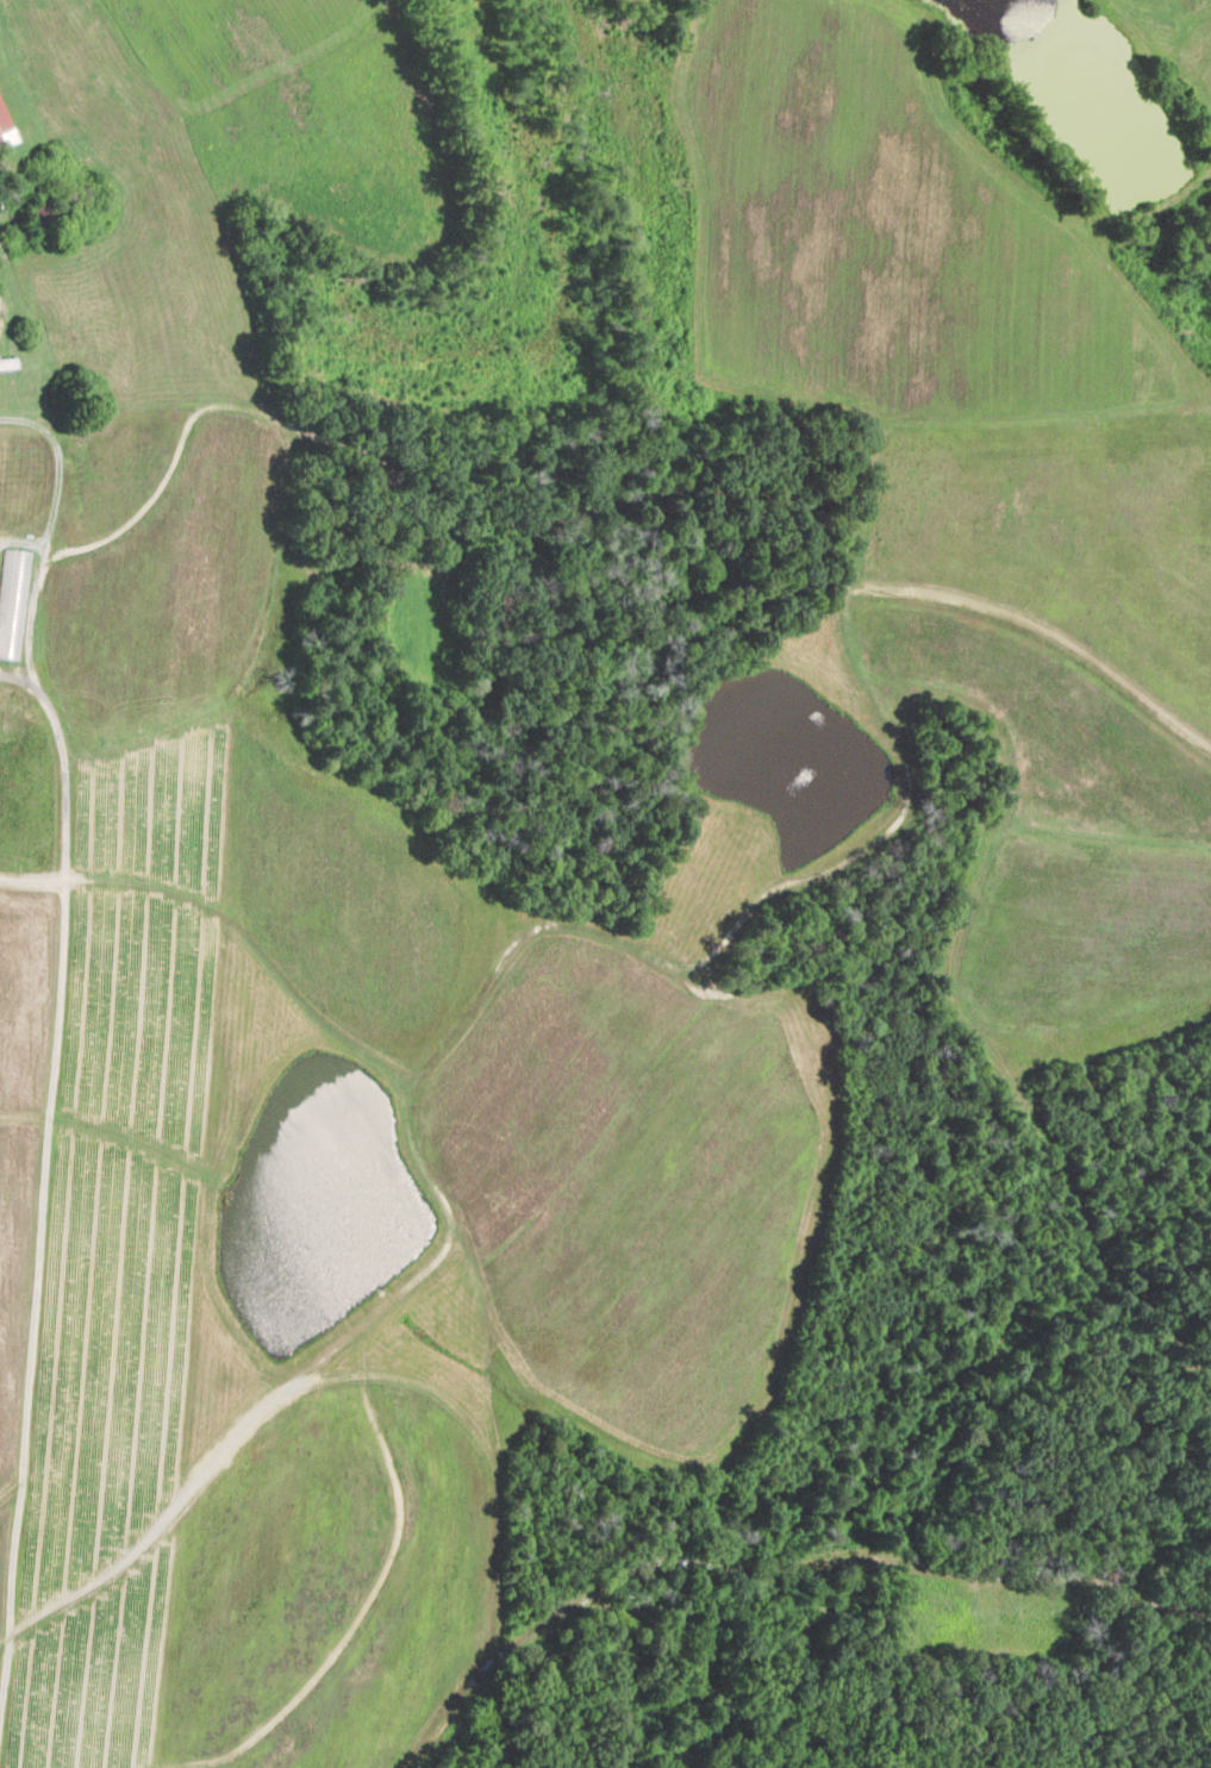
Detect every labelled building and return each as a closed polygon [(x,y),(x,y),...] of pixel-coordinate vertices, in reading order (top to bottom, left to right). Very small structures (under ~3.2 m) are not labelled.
[(9,129),(0,104),(0,132),(9,129)]
